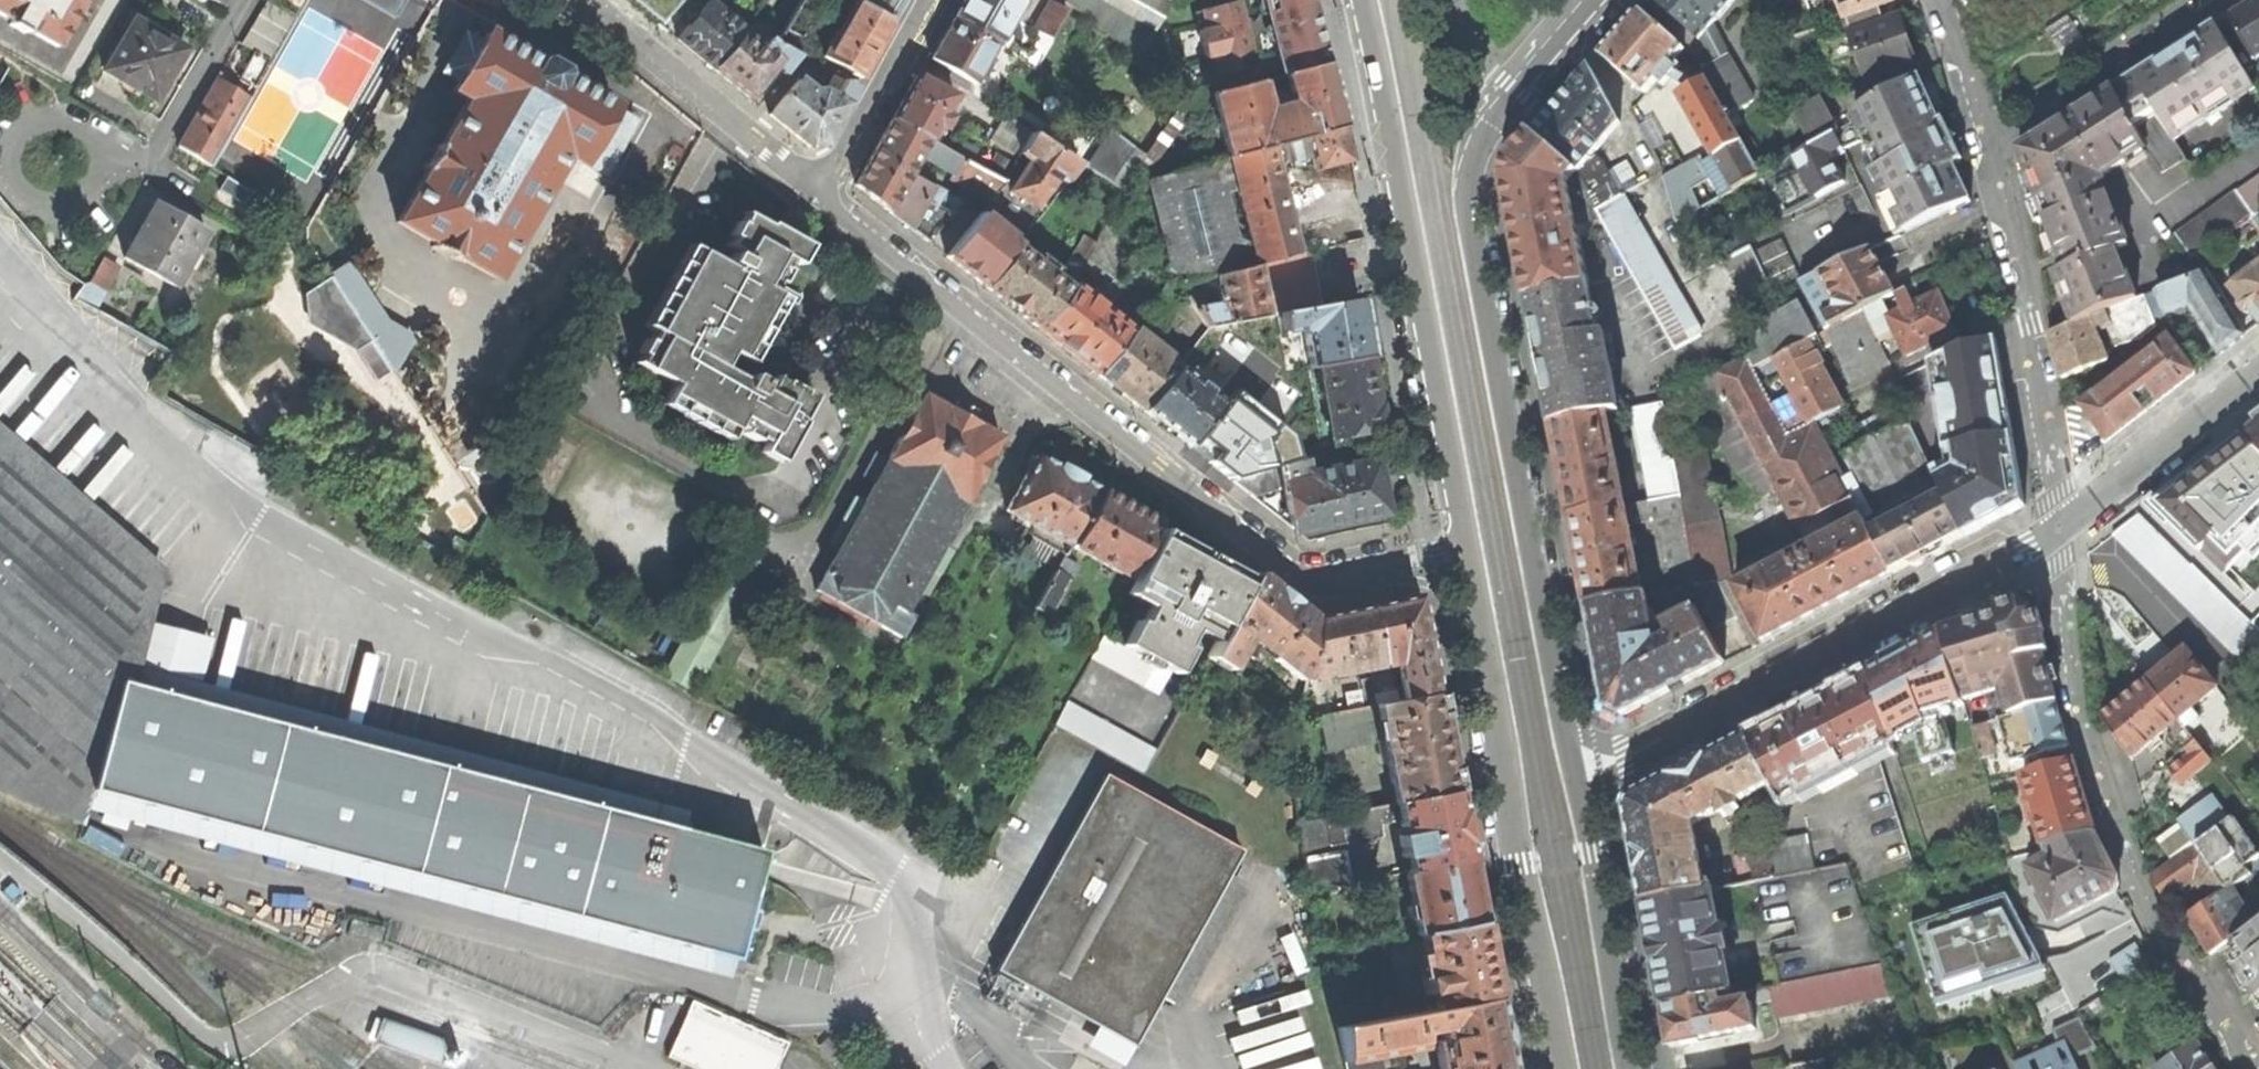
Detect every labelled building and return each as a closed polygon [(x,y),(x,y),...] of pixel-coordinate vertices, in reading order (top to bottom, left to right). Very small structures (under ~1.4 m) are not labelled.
[(58,47),(84,0),(0,0),(0,14),(12,21),(10,25),(17,29),(25,33),(27,29),(58,47)] [(397,19),(408,0),(364,0),(397,19)] [(713,68),(744,31),(723,13),(731,3),(727,0),(710,0),(678,38),(692,51),(713,68)] [(774,22),(784,28),(776,42),(793,51),(823,0),(788,0),(774,22)] [(893,23),(855,0),(824,0),(843,11),(845,7),(850,10),(823,55),(861,77),(874,56),(893,23)] [(955,16),(999,41),(1000,41),(1023,0),(964,0),(955,16)] [(1068,9),(1053,0),(1036,29),(1051,39),(1068,9)] [(1137,58),(1171,0),(1066,0),(1137,58)] [(1311,0),(1265,0),(1268,11),(1260,13),(1253,22),(1251,17),(1244,19),(1242,12),(1239,0),(1201,10),(1205,27),(1199,29),(1206,57),(1213,55),(1217,74),(1256,65),(1249,40),(1256,38),(1264,27),(1272,25),(1284,73),(1285,72),(1327,61),(1313,10),(1311,0)] [(1733,3),(1730,0),(1654,0),(1700,40),(1733,3)] [(1844,19),(1894,1),(1893,0),(1838,0),(1844,19)] [(2252,2),(2227,18),(2255,62),(2258,59),(2258,0),(2255,0),(2252,2)] [(272,60),(296,17),(267,1),(243,45),(251,49),(268,19),(273,21),(256,52),(241,80),(255,88),(271,59),(272,60)] [(1664,86),(1682,66),(1675,60),(1685,49),(1642,11),(1624,31),(1602,56),(1645,94),(1657,81),(1664,86)] [(1866,81),(1915,63),(1904,31),(1899,15),(1849,33),(1866,81)] [(932,57),(975,82),(999,41),(955,16),(943,36),(932,57)] [(168,75),(183,49),(131,19),(101,70),(153,100),(168,75)] [(798,55),(793,51),(776,42),(771,38),(765,47),(744,31),(713,68),(733,84),(750,98),(775,66),(785,73),(798,55)] [(457,256),(494,277),(564,155),(579,163),(580,160),(603,174),(634,120),(611,107),(612,104),(561,75),(563,71),(550,63),(539,57),(537,61),(486,32),(480,43),(465,34),(443,71),(445,72),(439,82),(453,90),(452,92),(466,100),(440,146),(436,144),(423,168),(426,171),(397,221),(433,243),(431,246),(455,260),(457,256)] [(2254,89),(2217,33),(2204,42),(2198,41),(2185,48),(2179,48),(2147,69),(2115,89),(2134,126),(2156,113),(2170,134),(2221,102),(2225,107),(2254,89)] [(1768,65),(1797,56),(1791,38),(1759,49),(1768,65)] [(1728,57),(1703,71),(1709,81),(1729,117),(1753,103),(1728,57)] [(1334,88),(1327,61),(1285,72),(1289,87),(1293,102),(1266,109),(1262,94),(1258,80),(1212,92),(1216,104),(1205,107),(1210,127),(1221,124),(1230,156),(1272,145),(1289,140),(1344,126),(1334,88)] [(1683,75),(1691,91),(1709,81),(1703,71),(1700,65),(1683,75)] [(1676,352),(1703,336),(1601,163),(1594,154),(1620,123),(1591,70),(1564,101),(1536,134),(1579,172),(1594,194),(1589,199),(1601,220),(1676,352)] [(833,74),(822,90),(834,96),(843,80),(833,74)] [(907,93),(893,117),(956,153),(963,141),(965,138),(947,128),(942,137),(935,133),(940,125),(945,128),(953,115),(947,112),(956,96),(918,74),(907,93)] [(251,98),(218,78),(199,110),(179,146),(211,165),(251,98)] [(1917,78),(1854,114),(1866,138),(1864,139),(1879,170),(1870,174),(1874,185),(1881,181),(1906,232),(1971,203),(1959,179),(1960,178),(1954,166),(1965,160),(1950,130),(1950,129),(1944,118),(1938,121),(1934,114),(1917,78)] [(825,142),(856,88),(843,80),(834,96),(822,90),(814,92),(799,79),(769,114),(787,128),(809,147),(825,142)] [(1701,156),(1664,175),(1676,217),(1678,222),(1761,175),(1729,117),(1709,81),(1691,91),(1682,96),(1715,156),(1705,162),(1701,156)] [(1289,87),(1262,94),(1266,109),(1293,102),(1289,87)] [(2067,303),(2076,324),(2137,300),(2117,251),(2127,247),(2101,179),(2146,151),(2161,175),(2186,160),(2170,134),(2156,113),(2134,126),(2115,89),(2021,149),(2020,153),(2033,188),(2061,259),(2065,269),(2056,272),(2068,302),(2067,303)] [(1796,113),(1813,146),(1833,134),(1838,131),(1820,100),(1796,113)] [(881,203),(929,241),(960,200),(910,174),(920,155),(954,172),(957,171),(971,179),(965,189),(988,204),(1005,180),(956,153),(893,117),(857,185),(881,203)] [(1349,142),(1344,126),(1289,140),(1294,161),(1311,157),(1314,168),(1353,158),(1349,142)] [(1088,167),(1112,183),(1137,146),(1112,130),(1088,167)] [(1034,132),(1021,153),(1031,159),(1010,190),(1036,207),(1057,175),(1068,182),(1081,163),(1034,132)] [(1789,214),(1845,183),(1837,169),(1831,159),(1843,153),(1833,134),(1813,146),(1793,157),(1802,174),(1775,188),(1789,214)] [(980,150),(963,141),(956,153),(1005,180),(1021,153),(988,135),(980,150)] [(1577,227),(1601,220),(1589,199),(1594,194),(1579,172),(1577,174),(1534,135),(1505,170),(1514,219),(1530,300),(1588,287),(1577,227)] [(1183,284),(1218,275),(1301,253),(1290,212),(1272,145),(1230,156),(1150,177),(1171,261),(1166,266),(1176,274),(1183,284)] [(2199,257),(2211,248),(2250,220),(2258,214),(2258,179),(2237,194),(2236,192),(2177,234),(2194,259),(2197,257),(2199,257)] [(206,231),(156,202),(143,224),(142,223),(138,229),(134,236),(137,238),(125,257),(175,286),(206,231)] [(717,239),(728,245),(733,235),(731,234),(739,220),(740,221),(746,212),(735,206),(717,239)] [(804,410),(811,398),(803,394),(805,391),(794,385),(785,380),(784,383),(773,377),(766,391),(760,388),(764,381),(751,373),(746,381),(722,368),(731,351),(751,362),(786,298),(771,290),(776,281),(780,283),(787,270),(784,268),(789,258),(798,264),(809,244),(789,233),(769,222),(768,224),(746,212),(740,221),(739,220),(731,234),(733,235),(728,245),(740,251),(739,254),(732,251),(728,260),(729,260),(728,264),(690,244),(645,325),(655,330),(650,340),(647,338),(639,352),(642,353),(637,362),(673,382),(662,403),(726,438),(732,427),(733,427),(736,422),(744,426),(741,432),(755,439),(756,436),(766,441),(761,451),(779,461),(806,412),(804,410)] [(965,270),(985,285),(1018,245),(1010,238),(1011,236),(981,212),(947,256),(965,270)] [(2250,220),(2258,231),(2258,214),(2250,220)] [(1084,235),(1074,256),(1084,261),(1095,241),(1084,235)] [(1774,294),(1800,282),(1802,281),(1780,238),(1753,253),(1774,294)] [(823,252),(809,244),(798,264),(789,258),(784,268),(787,270),(780,283),(776,281),(771,290),(786,298),(795,303),(823,252)] [(1009,304),(1038,327),(1069,287),(1060,280),(1053,275),(1056,270),(1037,254),(1033,259),(1020,249),(1021,247),(1018,245),(985,285),(1009,304)] [(1746,310),(1774,294),(1753,253),(1749,246),(1721,261),(1746,310)] [(2199,257),(2207,272),(2211,279),(2225,270),(2211,248),(2199,257)] [(1827,332),(1829,331),(1894,295),(1881,271),(1869,249),(1802,281),(1800,282),(1827,332)] [(1209,301),(1193,302),(1208,327),(1279,314),(1320,307),(1316,278),(1311,251),(1301,253),(1218,275),(1226,304),(1210,307),(1209,301)] [(1074,256),(1060,280),(1069,287),(1073,283),(1084,261),(1074,256)] [(119,267),(102,258),(87,284),(79,299),(96,309),(119,267)] [(330,277),(392,372),(411,338),(389,325),(386,325),(348,266),(330,277)] [(2230,289),(2240,302),(2240,307),(2244,312),(2248,313),(2258,305),(2258,267),(2230,289)] [(2207,272),(2156,292),(2166,318),(2191,308),(2220,355),(2234,344),(2246,335),(2211,279),(2207,272)] [(1065,348),(1098,373),(1132,329),(1073,283),(1069,287),(1038,327),(1065,348)] [(1597,337),(1588,287),(1530,300),(1533,316),(1548,399),(1563,393),(1607,384),(1612,378),(1604,336),(1597,337)] [(1893,365),(1954,332),(1942,302),(1939,294),(1914,307),(1905,289),(1894,295),(1868,310),(1891,360),(1893,365)] [(2156,292),(2145,297),(2158,326),(2168,322),(2166,318),(2156,292)] [(1184,327),(1199,339),(1208,327),(1193,302),(1189,295),(1177,310),(1189,320),(1184,327)] [(2142,342),(2159,328),(2158,326),(2145,297),(2137,300),(2076,324),(2050,335),(2057,363),(2062,380),(2108,363),(2097,333),(2108,329),(2115,348),(2142,342)] [(1361,300),(1320,307),(1279,314),(1288,372),(1309,368),(1321,366),(1371,357),(1366,326),(1361,300)] [(1808,551),(1736,590),(1764,643),(1774,638),(1871,586),(1894,574),(1866,522),(1876,518),(1854,475),(1843,481),(1813,423),(1841,409),(1822,373),(1814,358),(1826,351),(1818,337),(1816,337),(1799,304),(1750,331),(1761,355),(1688,386),(1751,503),(1769,494),(1776,509),(1784,504),(1808,551)] [(1852,381),(1891,360),(1868,310),(1829,331),(1852,381)] [(1168,429),(1232,480),(1307,458),(1325,453),(1309,368),(1288,372),(1279,314),(1208,327),(1199,339),(1178,366),(1143,409),(1168,429)] [(1121,392),(1143,409),(1178,366),(1168,358),(1169,356),(1134,327),(1132,329),(1098,373),(1121,392)] [(2094,421),(2109,441),(2154,406),(2196,373),(2169,336),(2082,405),(2094,421)] [(1956,471),(1937,480),(1964,537),(1995,521),(2024,506),(2005,396),(1995,340),(1958,350),(1937,361),(1943,392),(1939,393),(1940,399),(1936,400),(1937,404),(1941,404),(1943,410),(1946,410),(1954,447),(1955,447),(1958,462),(1956,471)] [(1378,390),(1371,357),(1321,366),(1334,436),(1384,427),(1378,390)] [(1619,414),(1612,378),(1607,384),(1563,393),(1548,399),(1554,426),(1608,416),(1619,414)] [(984,481),(995,461),(990,458),(1003,434),(925,392),(912,416),(907,413),(895,434),(901,437),(866,503),(855,497),(831,543),(842,549),(820,589),(873,618),(871,623),(882,629),(885,624),(906,636),(918,614),(908,608),(918,589),(929,594),(953,549),(943,543),(966,500),(967,500),(979,478),(984,481)] [(1635,411),(1651,502),(1680,497),(1671,449),(1662,406),(1635,411)] [(1562,468),(1571,517),(1624,507),(1608,416),(1554,426),(1562,468)] [(1843,455),(1854,475),(1876,518),(1866,522),(1894,574),(1908,567),(1902,555),(1915,548),(1917,551),(1925,546),(1930,555),(1964,537),(1937,480),(1908,420),(1843,455)] [(2241,435),(2258,452),(2258,421),(2241,435)] [(1703,444),(1671,449),(1680,497),(1699,586),(1719,583),(1730,582),(1715,516),(1703,444)] [(148,576),(0,447),(0,788),(8,792),(40,807),(82,826),(87,807),(124,667),(148,576)] [(1057,569),(1070,545),(1101,489),(1081,478),(1081,476),(1067,468),(1060,464),(1059,466),(1038,454),(1008,508),(1041,527),(1026,552),(1057,569)] [(1298,531),(1389,513),(1381,477),(1378,459),(1309,472),(1307,458),(1232,480),(1253,496),(1284,487),(1291,525),(1298,531)] [(1125,574),(1154,520),(1130,506),(1101,489),(1070,545),(1125,574)] [(1676,590),(1696,587),(1699,586),(1680,497),(1651,502),(1624,507),(1571,517),(1580,561),(1588,606),(1642,596),(1628,527),(1662,521),(1676,590)] [(2192,566),(2139,513),(2113,533),(2258,671),(2258,632),(2192,566)] [(2252,516),(2231,534),(2192,566),(2258,632),(2258,523),(2252,516)] [(1137,620),(1124,645),(1172,670),(1176,672),(1190,647),(1185,645),(1193,628),(1217,641),(1248,583),(1253,577),(1205,551),(1162,528),(1127,592),(1150,605),(1141,622),(1137,620)] [(1918,561),(1930,555),(1925,546),(1917,551),(1915,548),(1902,555),(1908,567),(1918,561)] [(1070,577),(1057,569),(1036,606),(1050,614),(1070,577)] [(1257,571),(1253,577),(1248,583),(1217,641),(1210,655),(1231,666),(1250,634),(1303,677),(1307,678),(1316,617),(1279,589),(1257,571)] [(1717,629),(1738,618),(1726,595),(1719,583),(1699,586),(1696,587),(1717,629)] [(1754,648),(1764,643),(1736,590),(1726,595),(1738,618),(1754,648)] [(1392,601),(1369,606),(1380,664),(1394,661),(1399,665),(1406,699),(1436,693),(1418,595),(1392,601)] [(1608,709),(1624,716),(1725,663),(1697,611),(1666,628),(1672,641),(1655,649),(1647,596),(1642,596),(1588,606),(1597,653),(1608,709)] [(1344,611),(1316,617),(1307,678),(1380,664),(1369,606),(1344,611)] [(2009,713),(2057,699),(2043,652),(2048,650),(2043,634),(2046,633),(2044,622),(2039,611),(2014,618),(2011,610),(1990,616),(1958,626),(1959,629),(1944,633),(1949,648),(1964,699),(2001,688),(2009,713)] [(1092,657),(1159,694),(1172,670),(1124,645),(1104,634),(1092,657)] [(1909,661),(1911,669),(1924,709),(1925,713),(1950,705),(1964,701),(1964,699),(1949,648),(1926,656),(1909,661)] [(2192,708),(2218,688),(2186,650),(2165,666),(2147,681),(2178,720),(2179,719),(2183,716),(2192,708)] [(87,807),(429,898),(432,892),(438,880),(750,962),(761,922),(770,886),(758,882),(765,853),(657,824),(494,781),(501,770),(182,683),(124,667),(87,807)] [(1890,677),(1872,683),(1885,722),(1924,709),(1911,669),(1890,677)] [(1872,683),(1869,673),(1862,676),(1818,699),(1749,736),(1773,781),(1784,803),(1819,785),(1824,792),(1858,773),(1854,766),(1876,754),(1885,749),(1893,744),(1885,722),(1872,683)] [(2168,728),(2178,720),(2147,681),(2102,718),(2117,738),(2131,758),(2168,728)] [(1445,739),(1436,693),(1406,699),(1367,706),(1329,713),(1321,715),(1328,750),(1384,739),(1396,802),(1455,792),(1445,739)] [(1327,703),(1329,713),(1367,706),(1365,698),(1348,701),(1348,699),(1327,703)] [(1055,725),(1146,773),(1159,750),(1069,699),(1055,725)] [(1972,726),(1964,701),(1950,705),(1958,733),(1960,733),(1969,762),(1957,766),(1958,768),(1944,772),(1953,802),(1973,795),(1971,789),(1976,788),(1976,789),(1989,784),(1985,770),(1981,757),(1972,726)] [(2057,701),(1972,726),(1981,757),(1993,754),(1987,729),(2001,725),(2012,760),(2069,744),(2064,727),(2057,701)] [(2199,717),(2192,708),(2183,716),(2190,725),(2199,717)] [(2211,758),(2179,719),(2178,720),(2168,728),(2172,733),(2168,736),(2166,741),(2176,754),(2164,763),(2181,783),(2211,758)] [(1742,798),(1773,781),(1749,736),(1694,764),(1626,799),(1636,850),(1646,902),(1705,891),(1704,882),(1693,824),(1721,809),(1725,816),(1746,805),(1742,798)] [(1729,877),(1704,882),(1705,891),(1737,886),(1847,864),(1862,904),(1918,885),(1913,872),(1914,872),(1893,807),(1876,754),(1854,766),(1858,773),(1824,792),(1819,785),(1784,803),(1794,821),(1803,839),(1748,849),(1751,868),(1728,872),(1729,877)] [(2082,793),(2072,759),(2022,773),(2030,799),(2025,800),(2031,823),(2037,822),(2044,848),(2046,847),(2094,833),(2087,808),(2086,808),(2082,793)] [(1989,785),(2015,778),(2012,766),(2004,764),(1985,770),(1989,784),(1989,785)] [(660,811),(501,770),(494,781),(657,824),(660,811)] [(998,968),(1134,1044),(1241,849),(1107,775),(1042,893),(1026,920),(998,968)] [(1462,824),(1455,792),(1396,802),(1326,816),(1331,845),(1382,836),(1381,823),(1402,819),(1405,834),(1400,835),(1404,857),(1409,857),(1412,871),(1468,860),(1462,824)] [(2212,796),(2195,809),(2212,833),(2229,821),(2212,796)] [(2177,821),(2165,805),(2143,821),(2173,863),(2152,878),(2164,900),(2195,878),(2212,901),(2227,891),(2177,821)] [(2177,821),(2227,891),(2232,888),(2252,873),(2246,866),(2258,856),(2258,851),(2234,817),(2229,821),(2212,833),(2195,809),(2188,813),(2177,821)] [(1305,850),(1331,845),(1326,816),(1299,820),(1305,850)] [(2106,859),(2094,833),(2046,847),(2051,855),(2040,860),(2039,858),(2026,865),(2056,922),(2113,892),(2116,887),(2116,882),(2106,859)] [(1347,850),(1306,857),(1312,890),(1353,882),(1347,850)] [(1475,896),(1468,860),(1412,871),(1407,872),(1419,935),(1424,934),(1480,923),(1475,896)] [(438,880),(432,892),(746,974),(750,962),(438,880)] [(1720,996),(1758,988),(1756,980),(1731,985),(1724,951),(1728,950),(1724,929),(1720,930),(1714,900),(1739,895),(1737,886),(1705,891),(1646,902),(1655,952),(1666,1006),(1720,996)] [(2227,891),(2212,901),(2187,917),(2198,935),(2211,954),(2218,950),(2258,925),(2258,906),(2251,895),(2240,903),(2232,888),(2227,891)] [(2007,895),(1910,926),(1938,1013),(2053,976),(2007,895)] [(1487,956),(1480,923),(1424,934),(1431,976),(1424,977),(1427,995),(1434,994),(1437,1010),(1495,999),(1487,956)] [(2218,950),(2219,951),(2235,944),(2246,963),(2238,968),(2245,981),(2257,1000),(2258,999),(2258,925),(2218,950)] [(1776,1018),(1897,995),(1885,964),(1770,986),(1776,1018)] [(1673,1044),(1756,1028),(1750,1001),(1722,1006),(1720,996),(1666,1006),(1670,1028),(1673,1044)] [(1413,997),(1402,1000),(1404,1013),(1416,1011),(1413,997)] [(1495,999),(1437,1010),(1339,1029),(1346,1068),(1382,1068),(1379,1055),(1435,1043),(1440,1068),(1507,1068),(1508,1068),(1501,1031),(1495,999)] [(786,1043),(747,1026),(690,1001),(666,1057),(693,1068),(775,1068),(786,1043)] [(437,1062),(444,1041),(382,1020),(375,1040),(437,1062)] [(2209,1064),(2196,1045),(2158,1068),(2212,1068),(2209,1064)] [(457,1051),(454,1050),(450,1051),(447,1054),(447,1058),(448,1061),(450,1063),(454,1064),(457,1063),(459,1060),(460,1057),(459,1054),(457,1051)] [(2046,1068),(2079,1068),(2073,1057),(2046,1068)] [(1824,1060),(1790,1067),(1790,1068),(1825,1068),(1824,1060)]
